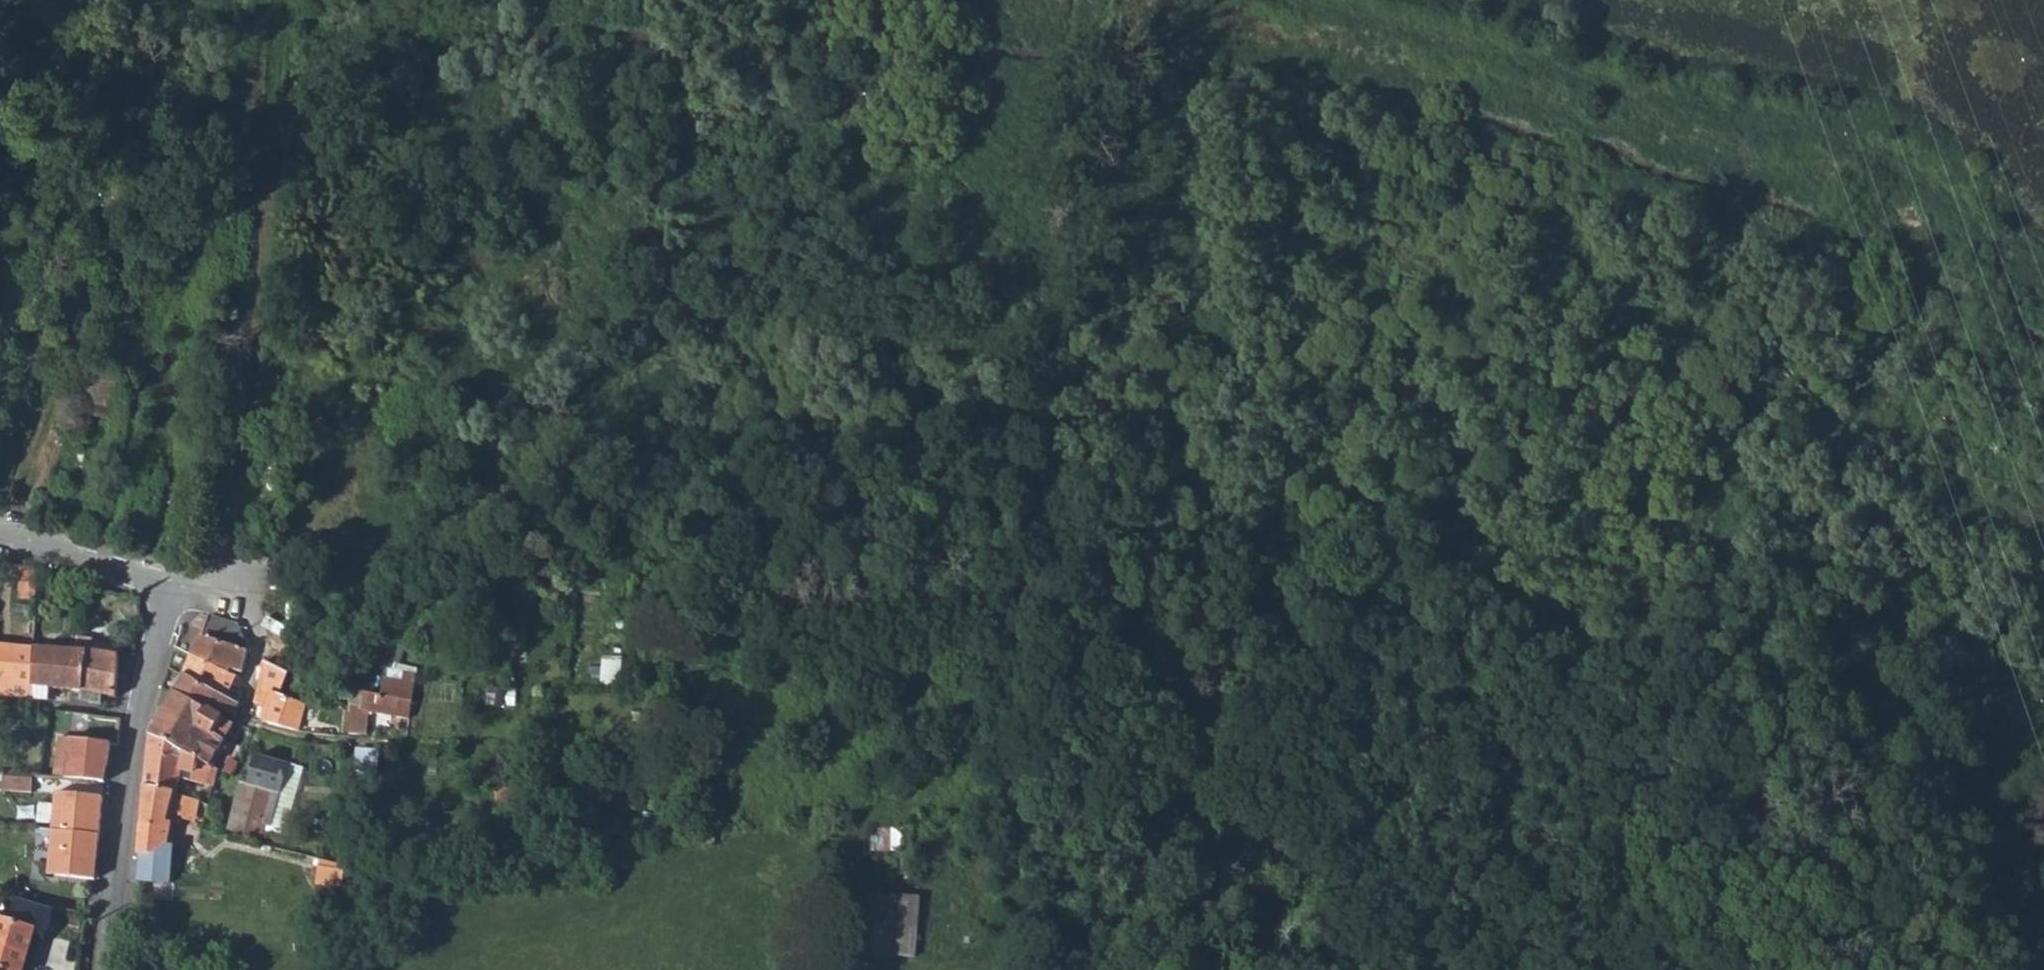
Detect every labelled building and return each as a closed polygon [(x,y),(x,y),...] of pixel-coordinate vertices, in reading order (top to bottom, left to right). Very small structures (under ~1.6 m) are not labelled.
[(19,608),(37,609),(38,588),(39,589),(40,572),(20,571),(19,608)] [(211,615),(195,654),(230,672),(232,669),(244,673),(252,649),(242,623),(211,615)] [(95,636),(79,635),(78,650),(89,650),(84,690),(74,689),(72,698),(90,699),(90,702),(103,703),(104,695),(118,697),(121,654),(94,651),(95,636)] [(35,697),(35,693),(36,684),(36,647),(0,644),(0,697),(35,697)] [(45,685),(74,689),(84,690),(89,650),(78,650),(36,647),(36,684),(45,685)] [(195,654),(185,673),(240,703),(242,692),(232,688),(238,676),(230,672),(195,654)] [(371,712),(411,720),(420,676),(389,670),(386,685),(383,695),(355,690),(352,692),(350,736),(368,737),(371,712)] [(185,673),(177,691),(210,711),(213,706),(236,716),(240,703),(185,673)] [(44,694),(45,685),(36,684),(35,693),(44,694)] [(298,730),(306,702),(272,692),(272,689),(260,686),(256,702),(267,705),(263,720),(298,730)] [(177,691),(152,736),(186,753),(210,711),(177,691)] [(210,765),(233,724),(210,711),(186,753),(210,765)] [(111,737),(113,717),(89,715),(87,735),(111,737)] [(205,783),(210,765),(186,753),(152,736),(150,735),(146,785),(176,792),(183,767),(195,769),(193,779),(205,783)] [(111,742),(62,737),(57,776),(70,778),(85,779),(98,781),(100,764),(107,765),(111,742)] [(379,749),(358,749),(358,771),(378,772),(379,749)] [(248,784),(234,781),(231,791),(239,794),(229,829),(260,834),(274,792),(281,794),(291,763),(257,756),(248,784)] [(35,773),(5,770),(4,785),(33,788),(35,773)] [(180,820),(185,796),(176,792),(146,785),(139,853),(143,852),(141,878),(171,880),(174,842),(169,841),(170,826),(179,828),(180,820)] [(103,799),(57,795),(53,833),(100,837),(103,799)] [(193,823),(199,802),(185,796),(180,820),(193,823)] [(872,861),(872,854),(872,832),(833,831),(832,860),(872,861)] [(903,833),(872,832),(872,854),(901,855),(903,833)] [(100,837),(53,833),(50,877),(97,881),(100,837)] [(320,862),(315,878),(339,885),(344,869),(320,862)] [(152,895),(174,895),(175,882),(152,882),(152,895)] [(919,898),(878,896),(875,957),(917,960),(919,898)] [(1,920),(4,910),(0,909),(0,968),(6,969),(26,969),(37,931),(1,920)]
